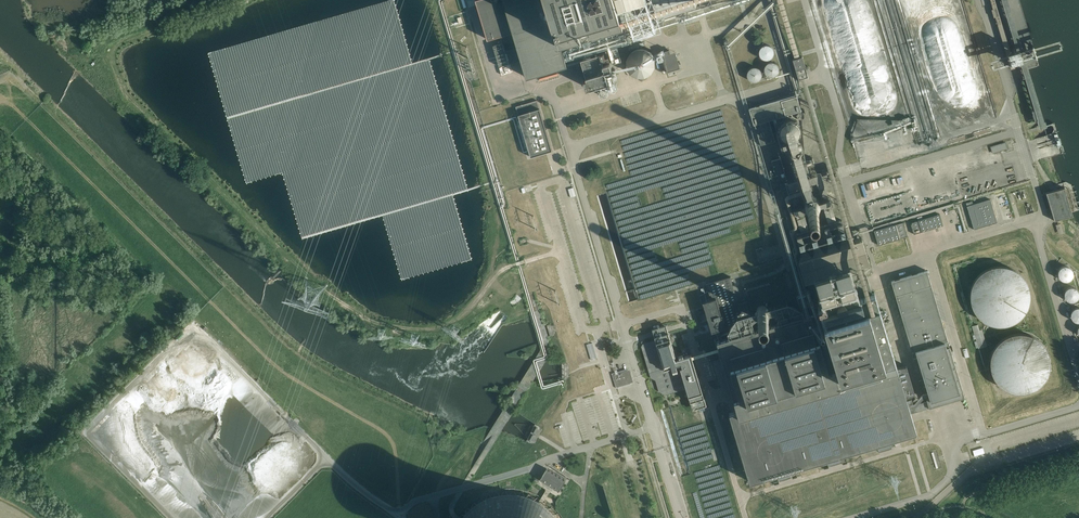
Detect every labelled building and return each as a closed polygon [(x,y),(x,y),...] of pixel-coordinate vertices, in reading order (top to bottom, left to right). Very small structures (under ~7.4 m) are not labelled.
[(505,48),(503,42),(493,45),(495,51),(499,66),(510,63),(509,61),(511,60),(511,62),(521,59),(527,77),(567,65),(563,52),(626,33),(620,14),(649,6),(647,0),(477,0),(479,10),(477,10),(486,39),(513,31),(517,44),(505,48)] [(658,16),(695,5),(696,8),(713,3),(712,0),(713,0),(653,0),(658,16)] [(774,56),(774,53),(773,51),(772,48),(770,47),(767,46),(764,46),(762,48),(760,50),(759,52),(759,55),(760,58),(762,60),(765,61),(767,61),(770,60),(772,58),(774,56)] [(669,49),(661,52),(667,71),(675,69),(669,49)] [(605,57),(603,51),(581,57),(587,77),(583,78),(586,87),(608,81),(610,86),(615,85),(613,78),(614,78),(609,61),(603,63),(602,58),(605,57)] [(802,56),(792,59),(797,75),(807,72),(802,56)] [(779,73),(780,70),(779,67),(778,65),(775,63),(773,63),(770,63),(767,64),(766,66),(765,69),(765,72),(766,74),(768,76),(770,77),(773,78),(776,77),(778,75),(779,73)] [(761,79),(762,76),(761,73),(760,71),(758,69),(755,68),(752,68),(750,70),(748,72),(747,74),(747,77),(748,80),(750,82),(752,83),(755,83),(758,83),(760,81),(761,79)] [(796,94),(749,108),(754,124),(755,124),(761,144),(775,140),(769,119),(801,110),(796,94)] [(517,110),(515,111),(515,113),(518,113),(531,157),(552,150),(537,100),(516,106),(517,110)] [(493,103),(481,106),(487,123),(499,119),(493,103)] [(1006,141),(990,146),(992,153),(1008,148),(1006,141)] [(780,158),(771,160),(777,180),(786,177),(780,158)] [(902,174),(893,177),(897,189),(905,187),(902,174)] [(1054,220),(1071,215),(1073,215),(1064,187),(1046,192),(1054,220)] [(821,213),(823,210),(823,208),(823,205),(821,202),(819,200),(817,199),(814,199),(811,200),(809,201),(807,203),(806,206),(806,209),(807,211),(809,214),(811,215),(814,216),(817,216),(819,215),(821,213)] [(966,203),(967,206),(974,229),(997,222),(990,199),(973,204),(972,201),(966,203)] [(940,215),(923,219),(921,216),(917,217),(918,221),(911,223),(914,234),(943,226),(940,215)] [(842,219),(794,234),(799,249),(846,234),(846,233),(842,219)] [(903,222),(874,231),(878,244),(908,236),(903,222)] [(852,239),(849,240),(798,255),(804,278),(859,262),(857,258),(859,257),(862,265),(870,263),(862,236),(854,238),(857,250),(855,250),(852,239)] [(726,244),(711,248),(719,274),(734,269),(731,260),(737,258),(740,268),(755,263),(747,237),(732,242),(736,255),(730,256),(726,244)] [(700,248),(687,252),(696,281),(709,277),(700,248)] [(830,285),(863,275),(859,262),(804,279),(806,285),(827,278),(830,285)] [(1029,301),(1030,295),(1029,290),(1028,284),(1025,279),(1022,275),(1017,271),(1012,268),(1007,266),(1001,266),(996,266),(990,267),(985,270),(980,273),(976,277),(973,282),(971,287),(970,293),(970,298),(971,304),(973,309),(976,314),(980,318),(985,321),(990,324),(996,325),(1001,325),(1007,325),(1012,323),(1017,320),(1022,316),(1025,312),(1028,307),(1029,301)] [(1073,275),(1073,274),(1073,272),(1072,271),(1071,270),(1071,268),(1069,268),(1068,267),(1067,266),(1065,266),(1064,266),(1062,267),(1061,267),(1060,268),(1059,269),(1058,271),(1058,272),(1058,274),(1058,275),(1058,276),(1059,278),(1059,279),(1060,280),(1062,281),(1063,281),(1064,282),(1066,282),(1067,281),(1069,281),(1070,280),(1071,279),(1072,278),(1072,277),(1073,275)] [(927,270),(891,281),(895,295),(896,297),(897,300),(895,300),(900,317),(902,316),(921,380),(919,381),(922,392),(924,392),(927,401),(912,406),(911,402),(916,401),(914,395),(906,398),(906,397),(897,367),(876,297),(874,292),(872,293),(867,275),(798,295),(801,306),(817,301),(820,310),(723,339),(721,334),(753,324),(746,301),(739,304),(730,276),(706,284),(709,291),(705,292),(705,293),(700,295),(713,339),(718,337),(719,340),(717,341),(730,386),(738,410),(731,412),(729,413),(746,469),(746,470),(750,481),(768,476),(771,475),(774,485),(779,483),(779,480),(780,480),(780,481),(784,480),(791,477),(792,476),(793,478),(798,477),(795,468),(799,467),(817,462),(821,461),(824,469),(829,467),(828,465),(829,465),(830,466),(836,464),(841,462),(842,461),(843,464),(847,463),(845,454),(850,452),(877,445),(879,451),(884,450),(892,447),(892,446),(895,445),(894,440),(899,438),(917,433),(912,419),(911,413),(914,413),(965,397),(951,352),(949,346),(948,341),(933,290),(931,284),(931,285),(927,270)] [(1078,293),(1078,291),(1078,290),(1077,289),(1076,288),(1074,287),(1073,287),(1072,287),(1070,287),(1069,287),(1067,288),(1066,289),(1065,290),(1065,291),(1064,292),(1064,294),(1064,295),(1064,297),(1065,298),(1066,299),(1067,300),(1068,301),(1069,302),(1071,302),(1072,302),(1074,302),(1075,301),(1076,300),(1077,299),(1078,298),(1078,297),(1078,295),(1078,293)] [(769,316),(769,313),(769,311),(767,309),(765,307),(763,306),(761,307),(758,308),(757,310),(756,312),(756,315),(757,317),(758,319),(761,320),(763,320),(766,319),(768,318),(769,316)] [(1078,308),(1076,308),(1075,309),(1074,309),(1073,310),(1072,311),(1071,312),(1070,314),(1070,315),(1070,317),(1071,318),(1071,319),(1072,321),(1073,322),(1074,322),(1076,323),(1077,323),(1078,323),(1078,308)] [(977,324),(972,325),(975,334),(973,335),(974,338),(976,338),(977,340),(975,341),(976,347),(979,347),(979,348),(987,345),(982,329),(979,330),(977,324)] [(686,393),(688,394),(693,410),(707,405),(701,388),(698,378),(700,377),(695,361),(693,362),(690,349),(687,350),(687,351),(675,354),(671,342),(673,341),(672,337),(669,336),(666,325),(653,329),(656,340),(643,344),(641,346),(649,371),(651,373),(652,376),(657,379),(660,390),(665,393),(684,387),(686,393)] [(1050,370),(1051,364),(1050,359),(1048,353),(1046,348),(1042,344),(1038,340),(1033,337),(1028,335),(1022,334),(1016,335),(1011,336),(1006,338),(1001,342),(997,346),(994,351),(992,356),(991,362),(991,367),(992,373),(994,378),(997,383),(1001,387),(1006,390),(1011,393),(1016,394),(1022,394),(1028,393),(1033,392),(1038,389),(1042,385),(1046,381),(1049,375),(1050,370)] [(593,343),(587,344),(591,360),(597,358),(593,343)] [(627,369),(614,373),(612,373),(616,388),(631,383),(630,379),(631,378),(629,372),(628,372),(627,369)] [(983,447),(973,450),(976,462),(987,458),(983,447)] [(546,468),(540,479),(559,491),(565,480),(546,468)] [(557,516),(553,512),(549,508),(545,505),(540,502),(535,499),(530,497),(524,495),(519,494),(513,494),(507,494),(502,495),(496,496),(491,498),(486,500),(481,502),(476,506),(472,509),(468,513),(464,517),(558,517),(557,516)]
